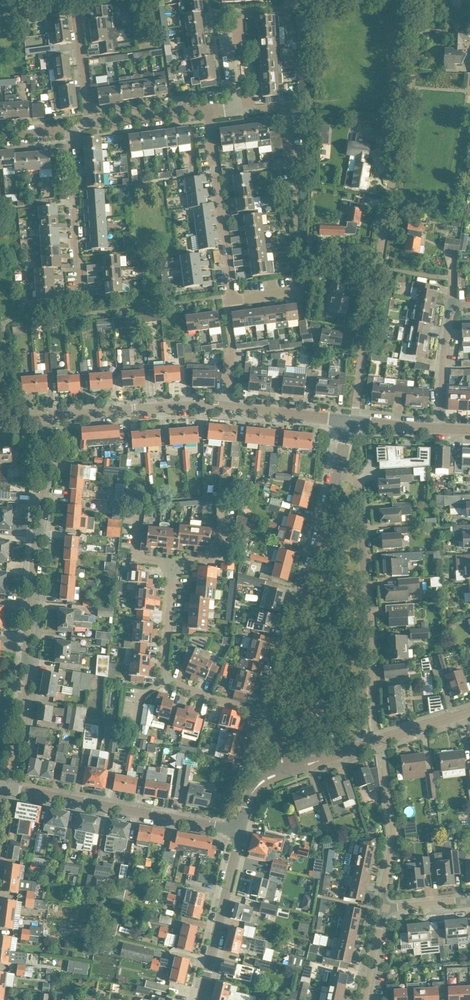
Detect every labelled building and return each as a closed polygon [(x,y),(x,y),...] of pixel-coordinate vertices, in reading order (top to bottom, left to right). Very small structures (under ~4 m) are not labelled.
[(180,15),(187,14),(187,15),(201,13),(203,13),(201,1),(204,0),(202,0),(180,3),(178,4),(180,15)] [(86,20),(88,32),(115,29),(112,5),(94,8),(96,20),(90,20),(86,20)] [(180,27),(182,27),(202,25),(202,24),(204,23),(203,13),(201,13),(187,15),(187,14),(180,15),(178,15),(180,27)] [(51,22),(53,34),(69,32),(72,31),(71,22),(68,23),(68,20),(61,21),(60,15),(46,16),(47,23),(51,22)] [(259,29),(279,28),(278,16),(255,17),(256,29),(259,29)] [(182,27),(184,38),(204,35),(202,25),(182,27)] [(259,29),(259,40),(280,39),(279,28),(259,29)] [(115,29),(88,32),(90,45),(94,45),(94,44),(99,43),(100,55),(114,54),(113,41),(118,41),(117,40),(120,37),(119,29),(115,29)] [(461,51),(461,40),(469,40),(469,30),(454,30),(453,51),(445,50),(444,64),(445,64),(445,70),(454,70),(454,64),(460,64),(460,63),(462,64),(467,54),(461,51)] [(46,52),(46,53),(61,51),(60,45),(71,43),(69,32),(53,34),(48,35),(50,46),(46,47),(46,46),(34,48),(35,54),(46,52)] [(189,48),(189,49),(205,46),(204,35),(184,38),(177,39),(178,43),(184,42),(185,49),(189,48)] [(259,40),(260,51),(260,52),(280,50),(285,50),(285,45),(280,45),(280,39),(259,40)] [(190,60),(191,60),(210,57),(208,46),(205,47),(205,46),(189,49),(190,60)] [(257,51),(258,64),(281,62),(280,50),(260,52),(260,51),(257,51)] [(61,51),(46,53),(47,60),(46,60),(48,71),(54,70),(70,68),(68,56),(61,57),(61,51)] [(198,70),(198,71),(214,68),(213,56),(210,57),(191,60),(193,71),(198,70)] [(258,64),(259,75),(282,74),(281,62),(258,64)] [(48,71),(51,89),(58,88),(58,87),(65,86),(65,80),(71,79),(70,68),(54,70),(48,71)] [(214,68),(198,71),(199,78),(191,79),(192,86),(201,85),(200,82),(216,80),(214,68)] [(144,75),(141,75),(144,98),(156,96),(153,74),(151,74),(149,72),(145,73),(144,75)] [(165,72),(153,74),(156,96),(168,94),(165,72)] [(133,76),(130,77),(133,99),(144,98),(141,75),(140,75),(138,74),(134,75),(133,76)] [(259,86),(262,86),(279,85),(283,85),(282,74),(259,75),(259,86)] [(119,78),(119,81),(120,81),(123,101),(133,99),(130,77),(119,78)] [(108,79),(108,83),(111,105),(123,103),(123,101),(120,81),(119,81),(113,82),(113,79),(108,79)] [(111,105),(108,83),(90,85),(92,101),(99,100),(99,106),(111,105)] [(56,93),(56,100),(76,97),(74,85),(65,86),(58,87),(58,88),(51,89),(51,93),(56,93)] [(279,85),(262,86),(263,98),(268,97),(269,103),(287,102),(286,94),(283,91),(279,92),(279,85)] [(5,104),(6,120),(17,120),(16,103),(16,95),(4,96),(5,104)] [(76,97),(56,100),(55,100),(56,111),(78,109),(76,97)] [(29,102),(16,103),(17,120),(30,119),(29,102)] [(353,117),(352,125),(358,127),(359,124),(360,118),(359,118),(353,117)] [(270,138),(269,132),(268,123),(256,125),(258,142),(259,148),(271,146),(270,144),(270,138)] [(246,144),(258,142),(256,125),(244,127),(246,144)] [(322,126),(321,134),(330,135),(330,127),(322,126)] [(234,145),(246,144),(244,127),(232,128),(234,145)] [(189,128),(176,130),(179,147),(191,145),(189,128)] [(222,147),(234,145),(232,128),(219,130),(222,147)] [(176,130),(164,131),(167,148),(179,147),(176,130)] [(164,131),(152,133),(154,150),(167,148),(164,131)] [(152,133),(141,134),(143,151),(154,150),(152,133)] [(143,151),(141,134),(128,136),(131,153),(143,151)] [(367,158),(369,147),(369,146),(365,145),(366,137),(356,136),(355,144),(349,143),(347,155),(357,156),(355,173),(347,172),(345,186),(352,187),(352,188),(365,190),(365,188),(367,188),(368,185),(366,184),(369,166),(364,166),(366,158),(367,158)] [(84,139),(85,152),(102,151),(101,138),(84,139)] [(3,169),(15,168),(14,155),(15,155),(14,151),(2,152),(3,169)] [(85,152),(85,164),(103,162),(102,151),(85,152)] [(50,152),(38,153),(39,170),(52,169),(50,152)] [(38,153),(26,154),(27,171),(39,170),(38,153)] [(15,168),(15,172),(27,171),(26,154),(15,155),(14,155),(15,168)] [(85,164),(86,176),(103,175),(103,162),(85,164)] [(229,192),(235,191),(234,189),(251,187),(249,174),(233,176),(234,187),(228,188),(229,192)] [(103,175),(86,176),(87,188),(104,187),(103,175)] [(185,179),(187,194),(203,192),(203,190),(202,183),(206,183),(205,175),(200,176),(200,177),(185,179)] [(230,204),(236,203),(236,201),(253,199),(251,187),(234,189),(235,191),(236,199),(230,200),(230,204)] [(189,209),(194,208),(193,207),(205,206),(205,205),(204,198),(208,197),(207,189),(203,190),(203,192),(187,194),(189,209)] [(84,208),(89,208),(88,206),(105,205),(104,190),(87,191),(88,200),(83,200),(84,208)] [(243,212),(244,216),(258,214),(258,211),(254,211),(253,199),(236,201),(236,203),(237,211),(231,211),(232,216),(238,215),(238,213),(243,212)] [(193,207),(194,208),(195,221),(211,219),(211,218),(210,211),(215,211),(214,203),(209,204),(209,205),(205,205),(205,206),(193,207)] [(361,210),(357,209),(358,204),(350,203),(349,208),(343,207),(342,214),(348,215),(347,223),(346,228),(345,228),(320,227),(319,235),(344,236),(344,234),(356,235),(357,224),(359,225),(361,210)] [(85,222),(90,222),(89,220),(106,219),(105,205),(88,206),(89,208),(89,214),(84,214),(85,222)] [(38,208),(39,218),(58,217),(58,219),(66,218),(66,214),(58,214),(57,206),(38,208)] [(240,232),(246,232),(246,230),(263,228),(262,226),(261,214),(258,214),(244,216),(245,227),(239,228),(240,232)] [(39,218),(40,228),(58,227),(59,229),(67,228),(67,224),(58,225),(58,219),(58,217),(39,218)] [(195,221),(197,236),(213,234),(213,232),(212,226),(217,225),(216,217),(211,218),(211,219),(195,221)] [(86,237),(91,236),(90,234),(107,234),(106,219),(89,220),(90,222),(90,228),(85,229),(86,237)] [(405,252),(418,254),(423,224),(409,222),(407,230),(409,230),(408,237),(405,252)] [(242,244),(248,243),(247,242),(264,240),(263,232),(269,231),(268,225),(262,226),(263,228),(246,230),(246,232),(247,239),(241,240),(242,244)] [(40,228),(41,238),(59,237),(59,239),(68,238),(67,234),(59,235),(59,229),(58,227),(40,228)] [(213,234),(197,236),(199,250),(215,248),(214,240),(219,239),(217,231),(213,232),(213,234)] [(90,234),(91,236),(91,243),(87,243),(87,251),(92,251),(92,249),(108,248),(107,234),(90,234)] [(41,238),(41,248),(60,247),(60,249),(68,249),(68,244),(60,245),(59,239),(59,237),(41,238)] [(446,239),(444,251),(458,253),(458,251),(459,245),(460,241),(446,239)] [(243,256),(249,255),(249,254),(266,252),(264,240),(247,242),(248,243),(249,251),(243,252),(243,255),(243,256)] [(41,248),(42,259),(61,257),(61,259),(69,259),(69,255),(61,255),(60,249),(60,247),(41,248)] [(185,247),(178,248),(179,255),(186,254),(185,247)] [(245,268),(251,267),(251,266),(267,264),(267,262),(266,252),(249,254),(249,255),(250,263),(244,263),(245,268)] [(180,257),(182,267),(200,265),(200,267),(209,266),(208,262),(200,263),(199,255),(180,257)] [(98,273),(103,272),(103,270),(120,268),(120,256),(102,257),(103,268),(97,268),(98,273)] [(42,259),(43,269),(53,268),(53,269),(61,268),(61,270),(70,269),(70,265),(61,265),(61,259),(61,257),(42,259)] [(251,266),(251,267),(252,275),(246,275),(246,280),(253,279),(253,277),(274,274),(272,261),(267,262),(267,264),(251,266)] [(182,267),(183,278),(202,275),(202,277),(210,276),(209,272),(201,273),(200,267),(200,265),(182,267)] [(34,269),(35,280),(54,279),(54,280),(62,280),(62,276),(54,276),(53,269),(53,268),(43,269),(34,269)] [(98,285),(104,284),(104,282),(121,281),(120,268),(103,270),(103,272),(104,272),(104,280),(98,280),(98,285)] [(202,275),(183,278),(185,288),(203,286),(203,287),(211,286),(211,282),(203,283),(202,277),(202,275)] [(35,280),(36,290),(55,289),(55,291),(63,290),(63,286),(54,287),(54,280),(54,279),(35,280)] [(104,282),(104,284),(105,292),(99,292),(99,297),(106,296),(106,294),(122,293),(122,292),(130,292),(130,289),(129,287),(126,284),(124,284),(121,284),(121,281),(104,282)] [(337,313),(337,314),(339,314),(339,313),(345,314),(348,299),(342,298),(344,285),(332,282),(328,304),(329,304),(328,311),(337,313)] [(416,300),(434,304),(436,304),(437,297),(435,296),(436,292),(429,291),(430,285),(412,282),(411,288),(418,289),(416,300)] [(55,289),(36,290),(37,301),(55,299),(55,301),(64,300),(63,296),(55,297),(55,291),(55,289)] [(416,300),(414,311),(434,314),(435,307),(434,307),(434,304),(416,300)] [(296,305),(285,306),(287,322),(299,320),(296,305)] [(285,306),(275,308),(277,323),(287,322),(285,306)] [(264,309),(266,325),(267,331),(278,329),(277,323),(275,308),(264,309)] [(255,326),(266,325),(264,309),(253,311),(255,326)] [(408,310),(405,327),(422,330),(423,324),(430,325),(431,321),(433,321),(434,314),(414,311),(408,310)] [(245,328),(255,326),(253,311),(243,312),(245,328)] [(218,312),(207,314),(209,329),(220,328),(218,312)] [(234,329),(245,328),(243,312),(232,313),(232,317),(234,329)] [(207,314),(196,315),(199,331),(209,329),(207,314)] [(199,331),(196,315),(185,317),(188,332),(199,331)] [(113,318),(114,329),(124,328),(125,335),(130,335),(129,328),(130,328),(129,317),(113,318)] [(300,335),(307,334),(305,321),(298,322),(300,335)] [(469,342),(469,325),(462,325),(462,347),(467,347),(467,342),(469,342)] [(405,327),(402,343),(408,344),(428,348),(429,341),(428,341),(428,336),(421,335),(422,330),(405,327)] [(321,342),(330,344),(340,346),(342,333),(323,330),(321,342)] [(428,348),(408,344),(406,355),(400,354),(399,360),(414,363),(415,357),(425,358),(425,355),(427,355),(428,348)] [(212,345),(200,346),(201,351),(204,351),(204,354),(213,353),(212,345)] [(130,366),(130,358),(129,350),(122,350),(124,373),(122,373),(123,388),(134,387),(132,366),(130,366)] [(135,366),(134,358),(130,358),(130,366),(132,366),(134,387),(145,386),(144,371),(144,365),(135,366)] [(163,362),(154,362),(154,368),(155,383),(166,383),(165,368),(164,362),(163,362)] [(248,391),(260,393),(261,377),(262,370),(251,368),(251,365),(250,363),(245,363),(243,382),(249,383),(248,391)] [(414,369),(429,371),(430,365),(415,363),(414,369)] [(204,366),(203,388),(215,388),(215,380),(221,380),(223,364),(215,364),(215,366),(204,366)] [(192,387),(203,388),(204,366),(204,365),(187,365),(187,383),(192,383),(192,387)] [(100,368),(100,375),(102,389),(113,388),(112,374),(110,374),(109,367),(103,368),(100,368)] [(180,367),(165,368),(166,383),(181,381),(180,367)] [(271,385),(277,385),(279,369),(269,367),(268,378),(261,377),(260,393),(270,394),(271,385)] [(282,395),(293,396),(295,374),(284,373),(285,369),(279,368),(279,369),(277,385),(283,386),(282,395)] [(310,389),(311,386),(311,376),(312,373),(312,370),(306,370),(306,375),(295,374),(293,396),(304,397),(305,388),(310,389)] [(35,377),(34,377),(35,393),(48,392),(47,376),(44,377),(44,371),(37,371),(35,371),(35,377)] [(68,377),(68,371),(57,372),(58,393),(69,392),(68,377)] [(328,381),(327,396),(338,398),(338,394),(343,394),(343,396),(346,373),(329,372),(328,381)] [(315,395),(327,396),(328,381),(318,380),(318,373),(312,373),(311,376),(311,386),(316,386),(315,395)] [(100,375),(89,376),(91,390),(102,389),(100,375)] [(79,376),(68,377),(69,392),(81,391),(79,376)] [(35,393),(34,377),(21,378),(22,393),(35,393)] [(376,405),(383,406),(385,385),(373,384),(374,378),(368,377),(366,392),(372,393),(371,403),(376,403),(376,405)] [(394,395),(400,396),(402,381),(392,380),(391,386),(385,385),(383,406),(389,406),(389,404),(393,405),(394,395)] [(409,408),(416,409),(418,389),(407,388),(408,381),(402,381),(400,396),(406,396),(405,406),(409,407),(409,408)] [(448,410),(458,411),(459,387),(449,387),(448,410)] [(458,411),(468,411),(468,393),(468,387),(459,387),(458,411)] [(418,389),(416,409),(423,410),(423,408),(427,408),(429,390),(418,389)] [(208,440),(222,441),(223,426),(209,425),(208,440)] [(119,426),(109,427),(111,445),(123,444),(125,442),(124,434),(120,434),(119,426)] [(223,426),(222,441),(232,442),(231,457),(232,457),(231,467),(238,468),(240,442),(236,442),(238,428),(223,426)] [(109,427),(100,428),(102,446),(111,445),(109,427)] [(92,446),(91,428),(81,429),(82,440),(81,450),(86,450),(87,447),(92,446)] [(100,428),(91,428),(92,446),(102,446),(100,428)] [(198,428),(183,429),(185,445),(199,444),(198,428)] [(245,443),(259,445),(261,430),(247,428),(245,443)] [(185,445),(183,429),(169,430),(170,446),(185,445)] [(261,430),(259,445),(274,446),(275,431),(261,430)] [(160,431),(146,432),(147,448),(161,447),(160,431)] [(147,448),(146,432),(131,433),(133,449),(147,448)] [(283,447),(297,449),(299,434),(284,432),(283,447)] [(299,434),(297,449),(311,450),(313,435),(299,434)] [(377,463),(379,463),(385,462),(385,469),(430,466),(430,448),(418,448),(418,449),(420,449),(419,458),(404,459),(402,459),(402,457),(397,457),(396,447),(378,446),(378,449),(376,449),(377,463)] [(0,449),(0,478),(7,477),(6,467),(17,466),(16,457),(19,456),(18,448),(11,449),(0,449)] [(454,475),(454,473),(454,467),(448,467),(449,449),(436,448),(436,458),(436,469),(443,469),(444,475),(454,475)] [(454,467),(454,473),(462,473),(462,471),(469,471),(469,450),(462,449),(462,451),(455,451),(455,461),(454,467)] [(121,455),(119,469),(126,469),(128,455),(121,455)] [(72,466),(71,479),(84,480),(90,481),(91,467),(72,466)] [(109,467),(104,467),(103,474),(125,476),(126,469),(119,469),(109,467)] [(385,471),(386,479),(378,480),(378,482),(377,483),(378,487),(379,488),(379,495),(388,495),(388,497),(401,496),(400,483),(412,482),(411,470),(391,471),(385,471)] [(0,478),(0,483),(0,487),(1,498),(9,499),(10,492),(10,486),(7,486),(7,477),(0,478)] [(84,480),(71,479),(70,489),(72,489),(71,496),(82,497),(82,491),(83,491),(84,480)] [(313,484),(303,482),(298,481),(298,482),(296,488),(290,487),(289,490),(289,492),(295,494),(295,495),(309,498),(313,484)] [(309,498),(295,495),(292,506),(306,509),(309,498)] [(469,495),(453,496),(444,496),(444,506),(450,506),(450,509),(467,508),(467,518),(469,517),(469,503),(469,495)] [(271,496),(269,504),(281,507),(283,500),(271,496)] [(69,505),(68,516),(81,517),(82,506),(81,506),(82,500),(71,499),(71,505),(69,505)] [(411,503),(402,503),(392,504),(392,510),(380,511),(381,524),(386,523),(386,524),(389,524),(401,523),(401,517),(401,515),(412,514),(411,503)] [(281,507),(269,504),(268,511),(279,514),(281,507)] [(11,521),(12,509),(0,508),(0,520),(11,521)] [(304,519),(289,515),(286,528),(300,532),(304,519)] [(89,518),(81,517),(68,516),(68,517),(65,516),(65,522),(67,522),(67,529),(87,531),(89,518)] [(10,531),(11,521),(0,520),(0,530),(10,531)] [(191,521),(191,527),(189,546),(194,547),(194,552),(198,552),(201,528),(201,522),(191,521)] [(163,553),(167,554),(170,529),(169,529),(169,525),(168,523),(161,522),(160,524),(160,529),(159,528),(158,548),(163,548),(163,553)] [(151,547),(158,548),(159,528),(149,528),(149,524),(143,523),(142,538),(140,551),(151,552),(151,547)] [(465,526),(454,526),(455,542),(463,542),(464,548),(469,548),(469,525),(465,526)] [(180,526),(180,530),(178,550),(182,550),(182,545),(189,546),(191,527),(180,526)] [(297,544),(300,533),(280,527),(279,529),(276,541),(289,544),(290,542),(297,544)] [(121,529),(107,528),(107,537),(120,538),(120,533),(121,529)] [(217,530),(201,528),(198,552),(202,552),(203,547),(209,548),(210,542),(216,543),(217,530)] [(406,528),(404,528),(394,528),(395,534),(382,535),(383,549),(402,548),(401,534),(407,534),(406,528)] [(170,529),(167,554),(171,554),(172,549),(178,550),(180,530),(170,529)] [(66,537),(65,550),(78,551),(86,552),(87,545),(79,544),(79,538),(66,537)] [(9,552),(10,541),(0,540),(0,551),(9,552)] [(280,549),(276,563),(291,567),(294,553),(280,549)] [(78,551),(65,550),(64,560),(66,561),(65,567),(76,568),(76,562),(77,562),(78,551)] [(8,563),(9,552),(0,551),(0,562),(8,563)] [(392,574),(392,577),(409,576),(408,563),(409,561),(423,561),(423,552),(386,554),(387,560),(384,560),(384,575),(392,574)] [(250,559),(270,564),(271,559),(251,554),(250,559)] [(105,571),(108,571),(116,572),(117,555),(111,555),(111,560),(105,559),(105,571)] [(463,555),(456,555),(456,571),(464,571),(465,578),(469,578),(469,555),(463,555)] [(291,567),(276,563),(273,577),(287,581),(291,567)] [(116,578),(116,581),(128,582),(140,583),(152,585),(153,580),(148,579),(148,573),(143,573),(144,567),(131,565),(131,571),(129,571),(129,572),(127,571),(123,573),(121,575),(120,578),(116,578)] [(193,573),(192,578),(216,580),(217,569),(198,567),(198,574),(193,573)] [(63,576),(62,588),(75,589),(76,577),(75,577),(75,571),(65,570),(65,577),(63,576)] [(266,581),(259,579),(238,574),(238,585),(243,586),(244,583),(264,588),(266,581)] [(431,578),(431,587),(442,586),(441,577),(431,578)] [(197,582),(196,589),(215,590),(216,580),(192,578),(192,581),(197,582)] [(418,578),(408,579),(398,579),(399,586),(385,586),(386,600),(394,600),(394,602),(408,601),(407,592),(419,591),(418,578)] [(85,588),(91,589),(96,589),(96,581),(85,581),(85,588)] [(137,589),(136,600),(160,602),(161,597),(156,597),(156,590),(152,590),(152,585),(140,583),(139,589),(137,589)] [(265,587),(264,588),(259,607),(266,609),(279,612),(284,592),(265,587)] [(75,589),(62,588),(61,600),(74,601),(75,589)] [(191,594),(191,598),(210,600),(214,601),(215,590),(196,589),(196,594),(191,594)] [(185,603),(185,608),(209,610),(210,600),(191,598),(190,604),(185,603)] [(137,610),(137,616),(150,617),(150,611),(154,612),(155,605),(160,606),(160,602),(136,600),(135,610),(137,610)] [(443,602),(435,603),(436,610),(444,610),(443,602)] [(413,604),(396,605),(386,606),(386,616),(388,618),(389,618),(390,626),(391,626),(392,627),(395,627),(396,626),(408,625),(407,618),(414,617),(413,604)] [(98,617),(112,617),(113,608),(98,607),(98,617)] [(189,612),(189,619),(208,620),(209,610),(185,608),(184,612),(189,612)] [(60,609),(59,620),(88,622),(89,616),(81,616),(81,611),(60,609)] [(280,617),(258,612),(256,620),(249,619),(247,628),(270,634),(271,628),(277,629),(280,617)] [(134,622),(133,632),(157,634),(158,630),(153,630),(153,623),(149,623),(150,617),(137,616),(136,622),(134,622)] [(208,620),(189,619),(188,624),(183,624),(182,634),(195,635),(196,630),(207,631),(208,620)] [(88,622),(59,620),(58,631),(72,632),(73,628),(81,628),(92,629),(92,622),(88,622)] [(429,629),(416,630),(410,630),(411,639),(429,638),(429,629)] [(109,641),(111,641),(111,633),(96,631),(96,639),(101,640),(109,641)] [(134,649),(147,650),(147,644),(151,645),(152,638),(157,639),(157,634),(133,632),(133,642),(124,641),(124,648),(134,649)] [(251,639),(249,649),(248,650),(272,656),(273,651),(268,650),(269,644),(266,643),(267,637),(255,634),(253,640),(251,639)] [(407,636),(399,637),(389,638),(389,651),(386,651),(387,660),(406,658),(405,650),(407,649),(407,636)] [(56,652),(86,655),(87,655),(87,648),(81,648),(81,645),(79,643),(57,641),(56,652)] [(244,648),(240,663),(239,664),(258,670),(260,663),(264,665),(266,658),(270,660),(272,656),(248,650),(249,649),(244,648)] [(131,655),(130,665),(130,666),(154,668),(155,663),(150,663),(150,656),(146,656),(147,650),(134,649),(133,655),(131,655)] [(190,679),(194,681),(206,652),(201,649),(197,657),(193,655),(192,657),(187,654),(182,666),(187,669),(186,672),(192,675),(190,679)] [(86,655),(56,652),(55,663),(79,665),(82,665),(83,661),(86,658),(86,655)] [(206,652),(194,681),(198,683),(200,678),(206,680),(207,677),(213,679),(217,667),(212,665),(213,663),(208,661),(211,654),(206,652)] [(95,676),(107,678),(108,671),(109,662),(110,656),(97,655),(95,676)] [(446,668),(442,655),(434,657),(439,671),(446,668)] [(238,671),(236,680),(259,687),(260,682),(255,681),(258,670),(239,664),(240,663),(238,663),(236,670),(238,671)] [(130,666),(130,665),(125,664),(124,675),(129,675),(129,676),(131,676),(131,682),(144,683),(144,677),(148,678),(149,671),(154,672),(154,668),(130,666)] [(397,677),(395,665),(383,666),(385,679),(397,677)] [(446,675),(449,688),(452,697),(469,692),(462,670),(446,675)] [(72,689),(79,690),(89,691),(91,674),(73,671),(71,682),(73,683),(72,689)] [(45,672),(43,685),(62,688),(64,681),(57,680),(58,674),(52,673),(53,672),(51,672),(51,673),(45,672)] [(259,687),(236,680),(231,679),(229,686),(231,690),(235,691),(234,697),(233,700),(245,703),(246,700),(248,694),(252,695),(253,689),(258,690),(259,687)] [(61,694),(62,688),(43,685),(41,695),(47,696),(47,697),(48,697),(49,697),(55,698),(55,693),(61,694)] [(386,688),(389,716),(405,714),(402,685),(386,688)] [(158,717),(169,720),(172,707),(174,702),(168,700),(169,695),(159,692),(155,705),(161,706),(158,717)] [(442,705),(429,707),(430,714),(444,710),(442,705)] [(64,709),(39,706),(37,721),(51,723),(52,715),(63,717),(64,709)] [(83,732),(86,708),(72,706),(70,725),(69,730),(83,732)] [(173,727),(183,730),(189,707),(185,706),(184,710),(172,707),(169,720),(168,725),(173,727)] [(189,707),(183,730),(182,735),(198,739),(199,732),(200,733),(203,720),(197,718),(198,714),(192,713),(193,708),(189,707)] [(219,726),(226,727),(242,732),(243,727),(238,726),(240,719),(235,718),(237,712),(224,709),(223,715),(222,714),(219,726)] [(82,748),(91,749),(96,750),(98,739),(98,726),(96,726),(85,724),(82,748)] [(31,727),(29,736),(47,739),(49,730),(31,727)] [(241,737),(242,732),(226,727),(224,733),(226,733),(226,734),(223,744),(247,750),(248,745),(243,744),(245,738),(241,737)] [(108,753),(109,753),(115,754),(117,731),(111,730),(108,753)] [(247,750),(223,744),(218,743),(215,756),(221,758),(221,760),(234,763),(235,757),(239,759),(241,752),(246,754),(247,750)] [(34,776),(40,777),(46,746),(39,745),(37,757),(40,758),(39,760),(30,758),(27,775),(28,775),(29,776),(33,777),(34,776)] [(149,745),(148,752),(155,753),(156,746),(149,745)] [(46,746),(40,777),(46,778),(46,780),(50,780),(51,779),(53,780),(56,764),(46,763),(47,760),(49,760),(51,747),(46,746)] [(179,746),(178,749),(180,749),(180,753),(187,754),(188,748),(179,746)] [(83,785),(93,787),(98,759),(100,750),(96,750),(91,749),(88,768),(86,768),(85,776),(83,785)] [(440,754),(441,764),(442,772),(465,769),(462,751),(448,753),(446,751),(441,751),(441,754),(440,754)] [(426,771),(425,764),(424,754),(415,755),(415,757),(402,759),(402,757),(401,757),(403,770),(403,774),(426,771)] [(64,767),(63,772),(61,781),(75,784),(80,760),(72,758),(70,769),(64,767)] [(98,759),(93,787),(95,788),(95,790),(100,790),(100,788),(105,789),(106,789),(105,789),(108,772),(106,771),(108,761),(98,759)] [(182,771),(180,786),(187,787),(192,761),(184,759),(183,765),(182,771)] [(158,783),(160,773),(161,767),(156,767),(156,772),(154,771),(148,771),(147,775),(147,781),(146,781),(145,786),(144,796),(155,798),(158,783)] [(158,783),(155,798),(168,800),(171,786),(165,785),(168,769),(161,767),(158,783)] [(380,788),(378,770),(370,773),(368,767),(354,772),(357,782),(359,787),(367,785),(369,792),(380,788)] [(180,786),(182,771),(179,770),(176,770),(173,785),(180,786)] [(436,798),(435,791),(434,780),(433,775),(425,776),(428,799),(436,798)] [(113,790),(124,792),(127,778),(116,776),(113,790)] [(325,782),(329,791),(332,800),(342,797),(345,808),(356,804),(355,799),(353,795),(349,781),(342,784),(340,777),(325,782)] [(127,778),(124,792),(135,794),(138,780),(127,778)] [(198,803),(198,806),(208,808),(212,790),(190,785),(186,805),(193,807),(194,802),(198,803)] [(292,795),(295,805),(298,811),(319,804),(312,786),(304,789),(305,791),(292,795)] [(16,834),(22,835),(28,805),(16,803),(13,819),(19,820),(16,834)] [(28,805),(22,835),(29,836),(32,822),(38,823),(41,808),(28,805)] [(319,807),(325,824),(332,821),(327,805),(319,807)] [(48,834),(54,835),(58,811),(47,809),(43,831),(48,832),(48,834)] [(58,811),(54,835),(60,836),(59,839),(64,840),(64,842),(69,843),(71,829),(67,829),(69,813),(58,811)] [(76,844),(84,845),(88,817),(78,815),(76,830),(75,838),(76,840),(77,840),(76,844)] [(88,817),(84,845),(92,847),(94,834),(97,834),(100,819),(88,817)] [(293,818),(287,821),(290,827),(296,824),(293,818)] [(115,851),(119,822),(109,820),(106,836),(108,836),(105,852),(115,854),(115,851)] [(131,825),(119,822),(115,851),(123,853),(123,850),(124,850),(126,849),(131,825)] [(150,842),(153,828),(140,826),(136,845),(149,847),(150,842)] [(165,831),(153,828),(150,842),(163,844),(165,831)] [(34,852),(41,853),(44,834),(37,833),(34,852)] [(169,849),(182,851),(183,844),(186,845),(187,843),(185,843),(186,837),(187,837),(187,836),(188,836),(188,835),(177,833),(176,840),(171,839),(169,849)] [(252,839),(250,845),(268,849),(273,850),(282,852),(283,845),(285,837),(265,833),(264,837),(253,835),(252,836),(252,839)] [(183,844),(182,851),(181,855),(183,856),(191,858),(192,853),(195,836),(188,835),(188,836),(187,836),(187,837),(186,837),(185,843),(187,843),(186,845),(183,844)] [(202,838),(195,836),(192,853),(202,855),(203,848),(200,848),(201,846),(202,846),(204,840),(202,840),(203,839),(202,839),(202,838)] [(213,839),(202,838),(202,839),(203,839),(202,840),(204,840),(202,846),(201,846),(200,848),(203,848),(202,855),(215,857),(216,847),(212,846),(213,839)] [(360,845),(358,856),(375,860),(376,855),(373,855),(375,849),(377,848),(376,838),(366,839),(365,846),(360,845)] [(268,849),(250,845),(248,858),(266,861),(270,862),(271,856),(267,855),(268,849)] [(7,859),(17,860),(18,861),(20,848),(9,846),(7,859)] [(299,848),(297,855),(307,857),(308,850),(299,848)] [(162,861),(172,863),(174,853),(164,851),(162,861)] [(459,864),(458,851),(444,853),(445,862),(435,863),(436,869),(437,879),(439,879),(440,886),(454,885),(453,875),(460,874),(459,864)] [(349,866),(351,866),(370,870),(371,864),(374,864),(375,860),(358,856),(352,855),(349,866)] [(406,864),(407,870),(406,871),(408,890),(417,889),(417,890),(422,890),(422,888),(424,888),(424,885),(423,875),(430,875),(428,858),(428,857),(423,857),(423,858),(417,859),(417,863),(406,864)] [(274,859),(272,867),(287,871),(289,863),(274,859)] [(6,864),(4,878),(19,880),(21,866),(6,864)] [(127,872),(128,869),(128,866),(121,864),(118,880),(125,882),(127,872)] [(95,877),(109,879),(111,868),(97,865),(95,877)] [(143,876),(145,867),(140,866),(137,865),(135,871),(135,874),(143,876)] [(353,877),(370,881),(371,876),(369,876),(370,870),(351,866),(348,876),(353,877)] [(287,871),(272,867),(270,875),(285,879),(287,871)] [(200,872),(199,880),(206,881),(207,873),(200,872)] [(129,873),(128,881),(135,882),(137,875),(129,873)] [(95,877),(92,892),(105,894),(108,879),(95,877)] [(353,877),(351,888),(366,891),(367,885),(369,886),(370,881),(353,877)] [(19,880),(4,878),(2,892),(17,894),(18,890),(28,891),(31,892),(33,882),(19,880)] [(251,895),(261,898),(265,899),(268,888),(275,890),(277,883),(255,878),(251,895)] [(165,890),(175,892),(177,884),(167,882),(165,890)] [(112,899),(123,901),(125,889),(115,886),(112,899)] [(351,888),(346,887),(344,897),(349,898),(349,899),(358,901),(357,903),(365,905),(367,897),(364,897),(366,891),(351,888)] [(26,899),(34,900),(35,892),(31,892),(28,891),(26,899)] [(187,891),(184,903),(202,908),(205,895),(187,891)] [(34,900),(26,899),(25,907),(33,908),(48,910),(49,902),(34,900)] [(0,911),(0,914),(14,915),(15,901),(1,900),(0,911)] [(202,908),(184,903),(181,914),(186,916),(186,917),(199,920),(202,908)] [(231,917),(230,918),(232,919),(240,921),(244,922),(254,924),(257,925),(259,917),(252,915),(254,908),(234,903),(234,905),(232,912),(231,917)] [(260,912),(276,916),(279,907),(262,903),(260,912)] [(347,907),(345,918),(359,921),(360,915),(363,916),(364,908),(357,907),(356,909),(347,907)] [(101,910),(99,910),(93,909),(90,925),(99,927),(101,910)] [(145,918),(171,925),(173,917),(147,911),(145,918)] [(0,914),(0,928),(12,929),(14,915),(0,914)] [(342,928),(359,932),(360,928),(358,927),(359,921),(345,918),(340,917),(337,927),(342,928)] [(456,920),(458,938),(458,942),(468,941),(469,943),(469,930),(468,930),(468,927),(467,919),(465,920),(465,919),(459,919),(459,920),(456,920)] [(446,932),(438,933),(439,946),(452,945),(451,939),(458,938),(456,920),(453,921),(453,920),(447,920),(448,921),(444,922),(446,932)] [(106,921),(103,934),(115,937),(118,924),(106,921)] [(422,924),(418,924),(420,942),(425,942),(425,944),(428,947),(439,946),(438,933),(438,930),(430,931),(429,923),(427,923),(422,923),(422,924)] [(183,924),(181,936),(180,937),(194,940),(197,928),(183,924)] [(408,936),(400,937),(401,943),(401,948),(401,950),(411,949),(414,949),(414,943),(420,942),(418,924),(415,925),(415,924),(410,924),(410,925),(407,926),(407,933),(408,936)] [(169,928),(153,925),(152,930),(159,932),(167,934),(169,928)] [(22,934),(29,935),(43,937),(44,928),(30,926),(30,930),(22,929),(22,934)] [(230,928),(227,939),(266,948),(267,942),(243,936),(244,931),(230,928)] [(342,928),(340,939),(355,942),(356,936),(358,937),(359,932),(342,928)] [(313,944),(319,945),(321,935),(315,934),(313,944)] [(180,937),(181,936),(176,935),(173,948),(178,949),(177,949),(191,952),(194,940),(180,937)] [(9,951),(11,937),(0,936),(0,950),(9,951)] [(333,937),(331,948),(338,949),(355,953),(356,949),(353,948),(355,942),(340,939),(333,937)] [(266,948),(227,939),(225,951),(238,954),(239,949),(264,955),(266,948)] [(152,963),(151,964),(160,966),(161,961),(153,959),(155,951),(123,943),(120,956),(152,963)] [(86,944),(84,953),(92,955),(94,946),(86,944)] [(355,953),(338,949),(331,948),(329,959),(323,957),(322,964),(339,967),(340,962),(350,964),(352,957),(354,958),(355,953)] [(0,950),(0,964),(7,965),(9,951),(0,950)] [(189,960),(180,958),(175,957),(173,956),(173,958),(170,960),(168,968),(173,969),(187,972),(189,960)] [(255,959),(254,966),(260,967),(259,969),(264,970),(266,962),(260,960),(255,959)] [(158,971),(160,966),(151,964),(137,961),(135,970),(149,974),(150,969),(158,971)] [(224,976),(226,976),(227,975),(234,976),(234,978),(250,982),(253,968),(222,961),(219,973),(225,974),(224,976)] [(75,963),(73,974),(87,977),(89,965),(75,963)] [(187,972),(173,969),(170,982),(184,985),(187,972)] [(332,972),(330,983),(345,987),(348,975),(332,972)] [(146,981),(145,988),(167,993),(169,986),(146,981)] [(328,993),(328,994),(343,997),(345,987),(330,983),(323,981),(321,992),(328,993)] [(426,989),(426,999),(439,999),(438,995),(445,995),(444,982),(432,983),(433,988),(426,989)] [(44,983),(43,992),(51,992),(51,984),(44,983)] [(214,994),(238,999),(254,999),(254,997),(236,993),(237,987),(217,983),(214,994)] [(407,996),(414,996),(414,999),(426,999),(426,989),(419,989),(419,983),(407,984),(407,990),(407,996)] [(407,996),(407,990),(399,990),(399,984),(387,985),(385,998),(394,997),(394,999),(407,999),(407,996)] [(136,993),(149,996),(150,989),(137,986),(136,993)] [(459,987),(448,988),(448,999),(460,999),(459,987)] [(460,999),(469,999),(469,987),(459,987),(460,999)]
